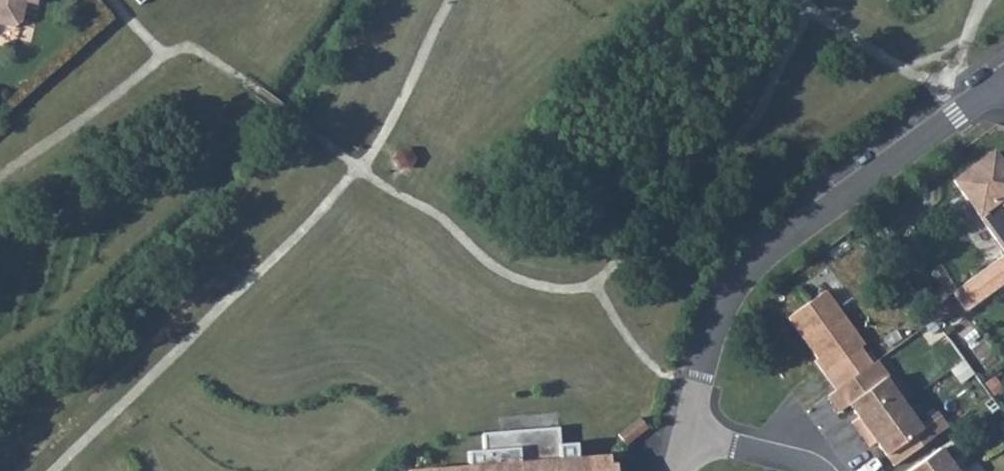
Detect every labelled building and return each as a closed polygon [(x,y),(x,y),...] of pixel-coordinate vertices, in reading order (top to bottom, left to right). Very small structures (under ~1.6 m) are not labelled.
[(13,33),(21,27),(26,4),(36,7),(38,0),(0,0),(0,29),(13,33)] [(1003,252),(1003,171),(991,152),(952,180),(1003,252)] [(992,262),(1003,278),(1003,253),(992,262)] [(992,262),(972,277),(985,295),(1003,281),(1003,278),(992,262)] [(985,295),(972,277),(951,292),(964,310),(985,295)] [(825,353),(834,365),(859,347),(820,293),(782,320),(813,362),(825,353)] [(813,362),(821,374),(834,365),(825,353),(813,362)] [(850,422),(859,434),(901,403),(882,377),(847,403),(857,417),(850,422)] [(901,403),(859,434),(868,446),(875,441),(885,455),(920,429),(901,403)] [(561,425),(484,431),(485,448),(469,449),(470,463),(409,468),(409,470),(618,470),(617,460),(610,460),(609,453),(579,455),(578,441),(562,442),(561,425)] [(938,447),(906,470),(955,470),(938,447)]
